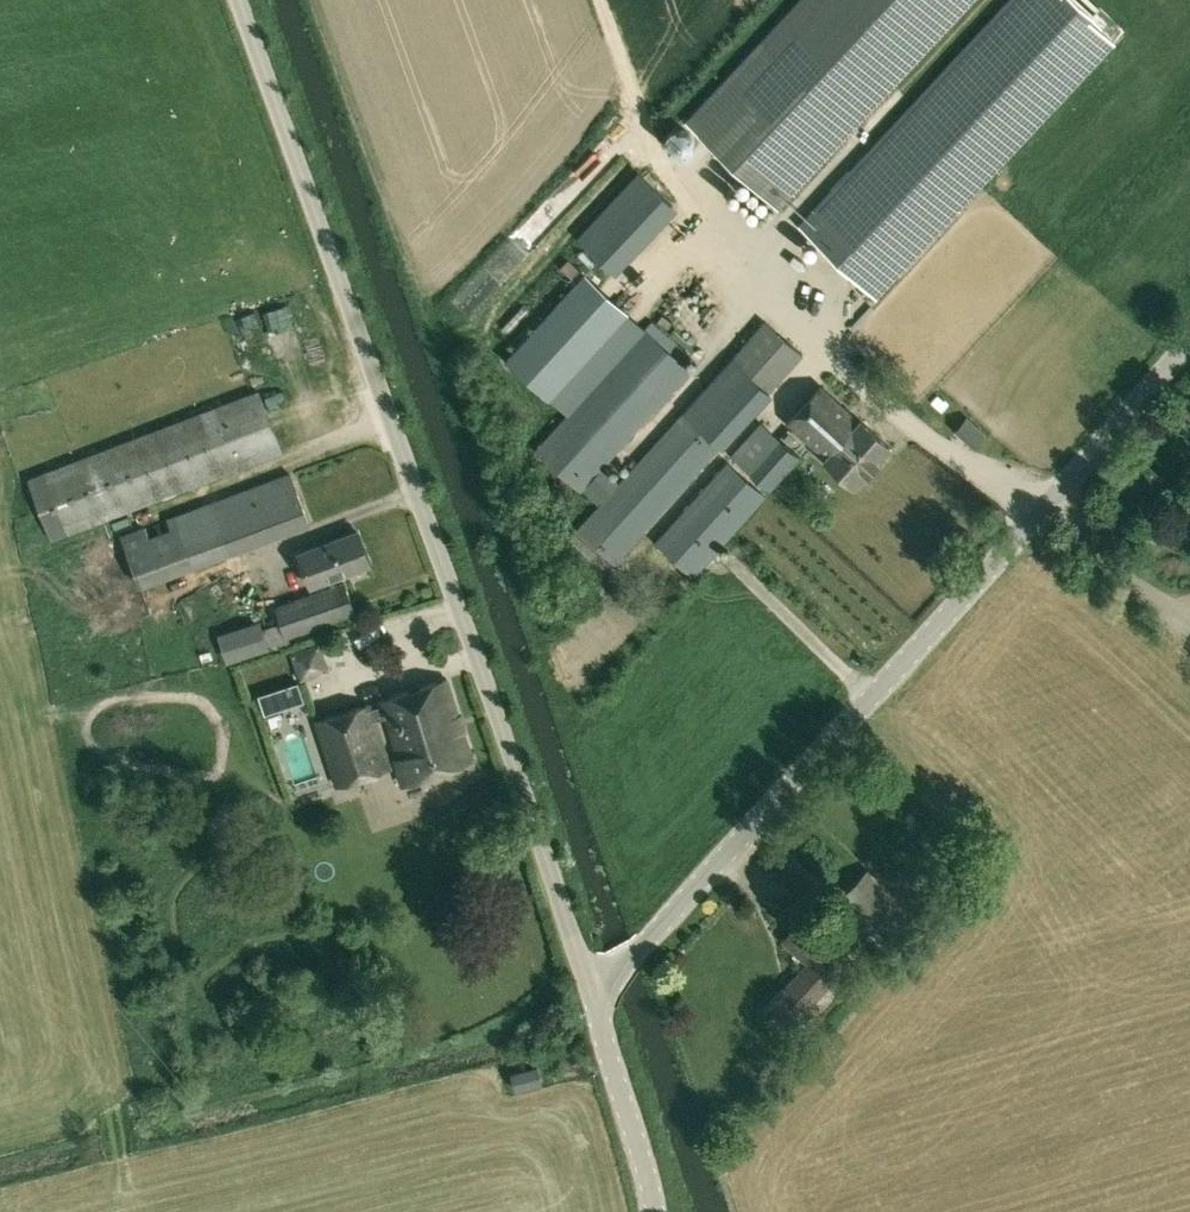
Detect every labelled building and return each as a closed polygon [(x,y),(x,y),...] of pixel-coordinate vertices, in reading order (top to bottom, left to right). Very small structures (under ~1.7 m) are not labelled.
[(686,121),(779,208),(973,0),(799,0),(686,121)] [(799,224),(877,296),(1114,43),(1088,18),(1099,7),(1092,0),(1008,0),(799,224)] [(618,273),(677,207),(638,171),(577,236),(618,273)] [(582,490),(602,467),(691,369),(648,330),(647,329),(646,330),(584,272),(504,358),(566,413),(535,448),(581,491),(582,490)] [(734,358),(768,389),(796,355),(762,325),(734,358)] [(733,357),(683,412),(721,446),(723,447),(772,393),(768,389),(734,358),(733,357)] [(826,456),(859,420),(821,385),(788,422),(826,456)] [(29,477),(51,539),(282,452),(258,390),(29,477)] [(721,446),(683,412),(619,481),(598,504),(576,529),(615,563),(721,446)] [(955,430),(973,446),(984,433),(966,418),(955,430)] [(861,419),(859,420),(826,456),(824,458),(855,485),(890,447),(861,419)] [(760,423),(731,456),(770,489),(799,457),(760,423)] [(655,541),(694,577),(767,496),(727,460),(655,541)] [(619,481),(602,467),(582,490),(598,504),(619,481)] [(290,472),(122,534),(139,586),(311,523),(290,472)] [(369,562),(358,531),(299,552),(310,584),(369,562)] [(276,605),(281,621),(287,637),(288,636),(355,613),(353,605),(345,581),(276,605)] [(304,660),(310,685),(340,678),(335,653),(304,660)] [(447,679),(382,700),(408,783),(473,763),(447,679)] [(371,702),(314,720),(335,786),(393,769),(371,702)] [(294,752),(308,792),(329,785),(315,745),(294,752)] [(844,895),(876,924),(901,898),(868,868),(844,895)] [(805,1010),(848,961),(828,943),(824,948),(798,925),(784,940),(810,963),(786,990),(782,987),(765,1005),(792,1029),(807,1012),(805,1010)] [(511,1073),(515,1090),(543,1083),(537,1066),(511,1073)]
